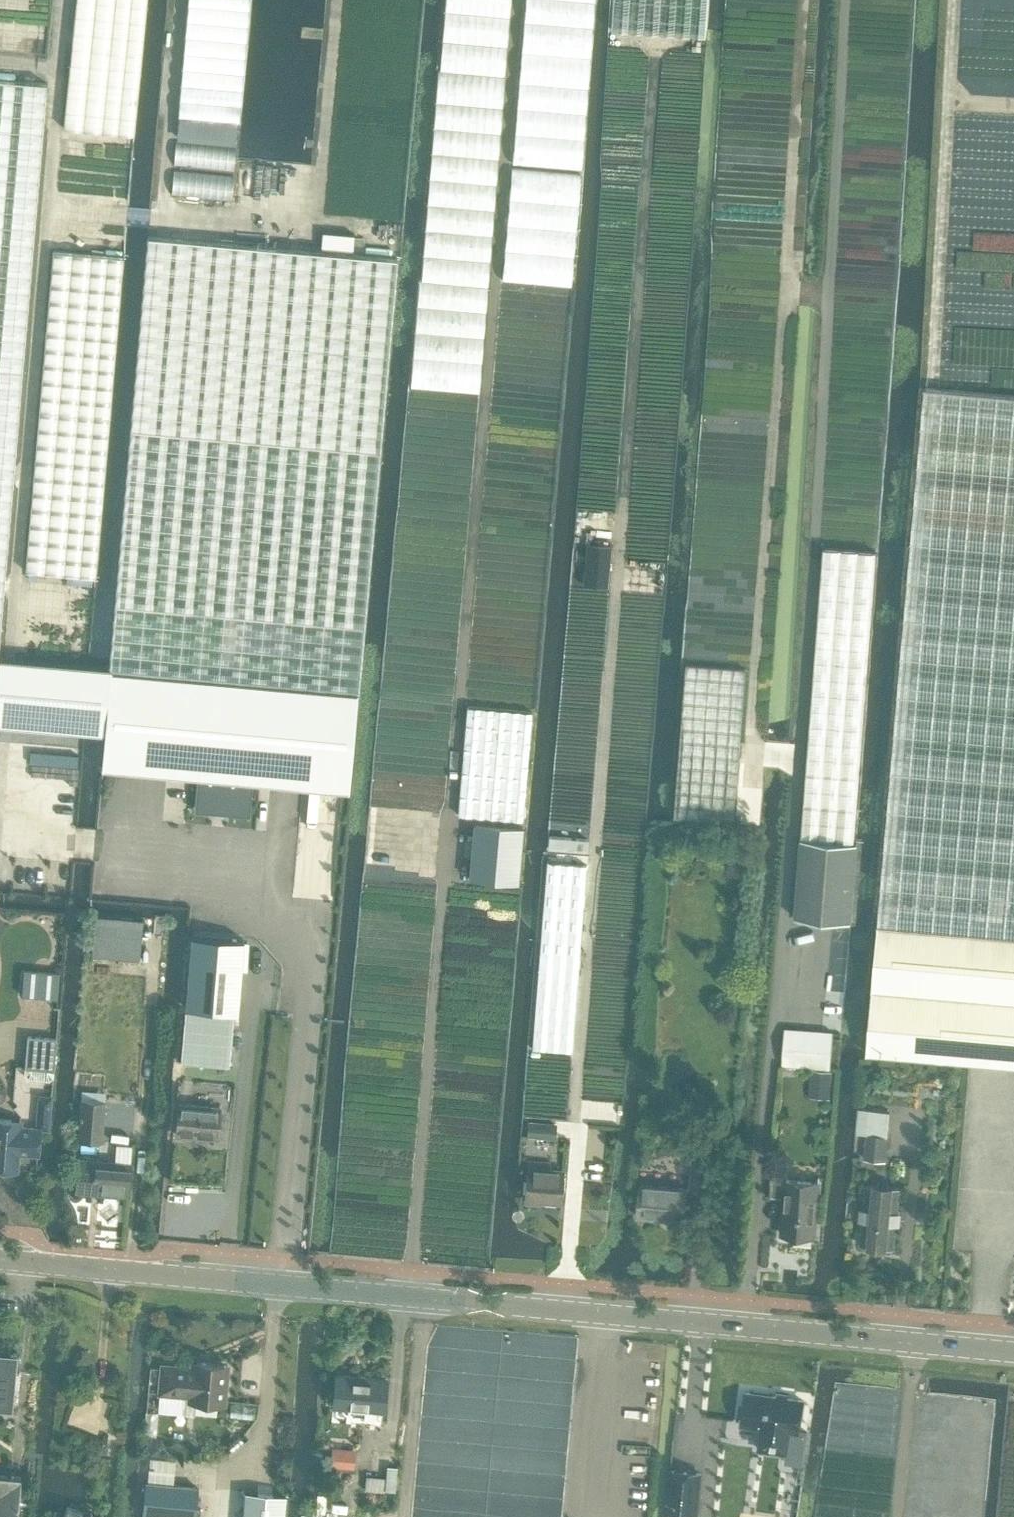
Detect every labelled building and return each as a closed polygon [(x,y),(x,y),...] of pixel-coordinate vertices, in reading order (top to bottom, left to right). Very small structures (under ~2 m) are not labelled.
[(62,127),(133,134),(147,0),(75,0),(62,127)] [(609,28),(703,32),(705,0),(611,0),(609,28)] [(46,83),(0,79),(0,626),(46,83)] [(236,122),(179,117),(177,140),(234,144),(236,122)] [(322,231),(320,248),(353,251),(354,234),(322,231)] [(104,733),(101,768),(197,777),(199,777),(196,809),(247,814),(250,781),(252,782),(302,786),(303,786),(341,790),(342,790),(348,790),(357,690),(358,690),(397,259),(272,248),(148,237),(109,666),(109,668),(110,668),(104,733)] [(24,570),(96,576),(123,257),(51,251),(24,570)] [(866,1053),(1013,1066),(1013,398),(939,392),(926,391),(922,390),(911,516),(876,926),(866,1053)] [(608,587),(611,546),(586,544),(583,585),(608,587)] [(801,838),(795,918),(851,922),(857,842),(856,842),(854,842),(876,552),(824,548),(801,838)] [(84,732),(102,733),(104,733),(110,668),(109,668),(109,666),(108,666),(89,665),(0,657),(0,724),(84,732)] [(746,669),(686,664),(675,818),(734,823),(746,669)] [(469,706),(460,814),(524,820),(534,711),(469,706)] [(471,878),(519,882),(524,827),(476,822),(471,878)] [(548,836),(547,848),(587,851),(588,839),(548,836)] [(744,857),(730,856),(729,864),(735,870),(743,871),(744,857)] [(586,864),(547,861),(546,861),(532,1047),(571,1050),(586,864)] [(95,915),(91,955),(139,959),(142,919),(95,915)] [(191,936),(185,1007),(237,1012),(243,940),(191,936)] [(23,971),(21,995),(57,998),(59,974),(23,971)] [(185,1011),(180,1063),(229,1067),(233,1015),(185,1011)] [(785,1029),(782,1065),(829,1068),(832,1033),(785,1029)] [(25,1068),(25,1075),(28,1078),(51,1080),(54,1077),(55,1070),(57,1039),(28,1036),(25,1068)] [(830,1099),(832,1071),(811,1070),(809,1097),(830,1099)] [(80,1100),(78,1140),(101,1141),(104,1101),(80,1100)] [(179,1103),(176,1134),(216,1138),(220,1107),(179,1103)] [(870,1109),(859,1108),(857,1133),(867,1134),(868,1134),(870,1109)] [(17,1169),(18,1152),(38,1153),(39,1128),(35,1128),(20,1126),(20,1121),(0,1119),(0,1168),(17,1169)] [(557,1124),(529,1121),(527,1137),(555,1139),(557,1124)] [(868,1134),(865,1158),(885,1160),(888,1136),(868,1134)] [(710,1155),(693,1154),(689,1190),(707,1192),(710,1155)] [(77,1159),(75,1190),(127,1194),(130,1164),(77,1159)] [(550,1170),(550,1162),(528,1161),(525,1200),(559,1202),(561,1170),(550,1170)] [(774,1165),(771,1197),(784,1198),(781,1233),(814,1236),(818,1182),(786,1180),(787,1166),(774,1165)] [(686,1189),(639,1184),(636,1215),(683,1220),(686,1189)] [(899,1187),(866,1184),(860,1243),(892,1247),(899,1187)] [(9,1409),(14,1359),(0,1358),(0,1408),(9,1409)] [(227,1363),(192,1360),(192,1366),(162,1363),(159,1391),(189,1394),(188,1400),(223,1403),(227,1363)] [(335,1373),(332,1405),(382,1409),(385,1377),(335,1373)] [(742,1411),(740,1423),(762,1427),(759,1448),(786,1452),(787,1452),(786,1461),(804,1463),(808,1430),(798,1429),(802,1400),(788,1398),(777,1396),(745,1392),(744,1402),(742,1411)] [(330,1466),(355,1468),(356,1455),(331,1453),(330,1466)] [(386,1476),(385,1490),(395,1491),(398,1466),(387,1465),(386,1476)] [(666,1516),(677,1516),(698,1516),(702,1472),(670,1469),(666,1516)] [(28,1479),(20,1478),(20,1476),(0,1475),(0,1516),(25,1516),(28,1479)] [(143,1513),(191,1516),(195,1516),(197,1486),(146,1482),(143,1513)] [(285,1495),(245,1492),(243,1516),(283,1516),(285,1495)] [(79,1510),(67,1506),(63,1516),(103,1516),(103,1514),(83,1512),(79,1510)]
